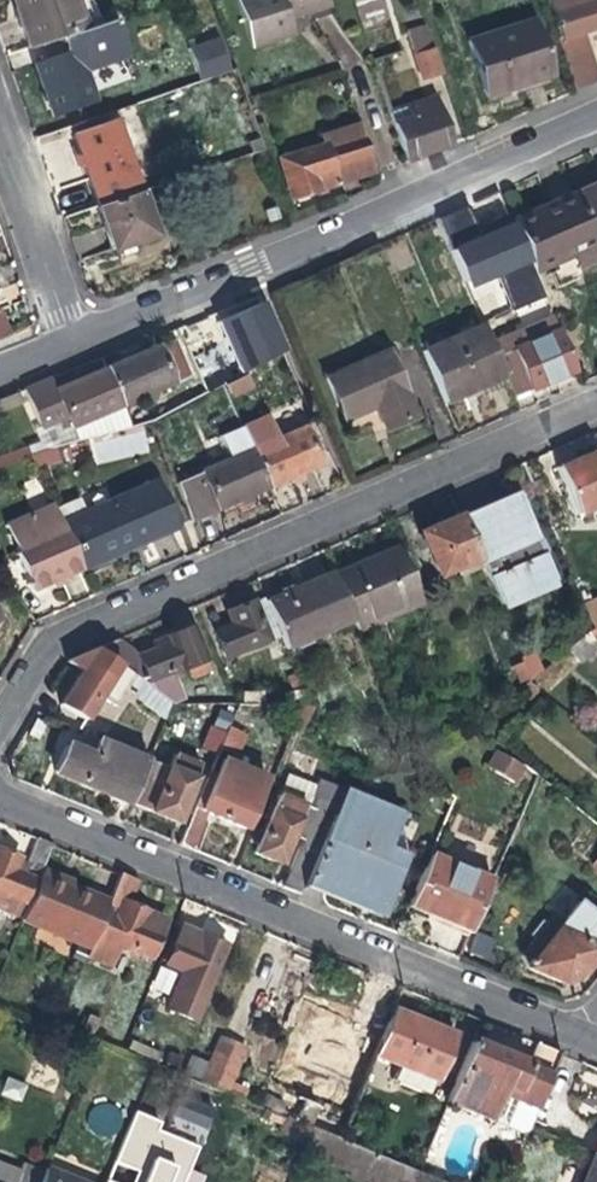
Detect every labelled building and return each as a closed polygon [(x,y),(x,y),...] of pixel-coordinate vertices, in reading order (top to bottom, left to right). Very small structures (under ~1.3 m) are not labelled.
[(19,24),(28,51),(43,46),(83,32),(72,0),(11,0),(19,24)] [(288,22),(302,17),(297,0),(233,0),(250,49),(276,40),(292,35),(288,22)] [(558,39),(583,32),(596,27),(596,0),(545,0),(558,39)] [(48,60),(34,65),(43,92),(52,119),(93,106),(81,72),(125,56),(113,22),(83,32),(43,46),(48,60)] [(406,30),(422,81),(447,73),(431,22),(406,30)] [(486,92),(515,83),(517,88),(533,83),(550,78),(532,22),(470,41),(486,92)] [(558,39),(574,91),(596,83),(596,77),(583,32),(558,39)] [(228,72),(216,40),(186,51),(197,83),(228,72)] [(393,125),(405,161),(430,153),(450,147),(434,99),(404,108),(408,120),(393,125)] [(82,168),(96,208),(138,193),(140,193),(115,121),(71,136),(77,154),(71,157),(74,165),(76,171),(82,168)] [(355,128),(337,134),(339,142),(352,180),(370,174),(355,128)] [(319,148),(339,142),(337,134),(316,141),(319,148)] [(352,180),(339,142),(319,148),(279,161),(292,199),(328,187),(352,180)] [(570,194),(594,249),(596,247),(596,183),(570,194)] [(153,237),(138,193),(96,208),(95,208),(103,230),(111,252),(153,237)] [(594,249),(570,194),(539,208),(509,221),(532,275),(551,267),(557,279),(596,261),(596,255),(594,249)] [(465,207),(436,220),(446,241),(474,229),(465,207)] [(281,356),(268,325),(240,337),(253,368),(281,356)] [(478,390),(505,378),(496,358),(482,325),(422,351),(445,404),(478,390)] [(531,343),(549,383),(575,371),(557,331),(531,343)] [(145,355),(107,370),(122,406),(191,378),(176,342),(145,355)] [(549,383),(531,343),(496,358),(505,378),(507,384),(513,398),(531,390),(549,383)] [(414,417),(385,353),(327,379),(346,421),(362,414),(375,408),(385,430),(414,417)] [(75,383),(56,391),(71,427),(122,406),(107,370),(75,383)] [(247,375),(223,385),(230,399),(253,389),(247,375)] [(61,431),(71,427),(56,391),(51,380),(25,391),(40,428),(57,422),(61,431)] [(242,426),(253,451),(269,488),(297,475),(320,465),(304,429),(278,440),(267,415),(242,426)] [(53,448),(30,458),(37,473),(60,462),(53,448)] [(593,452),(595,456),(589,458),(584,460),(583,456),(555,468),(576,516),(596,506),(596,450),(593,452)] [(200,475),(217,511),(233,504),(269,488),(253,451),(200,475)] [(192,522),(217,511),(200,475),(175,486),(192,522)] [(117,510),(66,533),(82,569),(140,544),(174,529),(154,483),(113,501),(117,510)] [(479,559),(483,568),(538,544),(515,492),(493,501),(460,516),(479,559)] [(59,579),(82,569),(66,533),(62,524),(62,523),(54,506),(8,526),(20,553),(17,555),(33,591),(59,579)] [(437,577),(456,569),(479,559),(460,516),(438,525),(418,534),(437,577)] [(538,544),(483,568),(499,605),(554,581),(538,544)] [(368,561),(334,576),(354,621),(355,626),(400,607),(402,612),(422,604),(397,548),(368,561)] [(459,578),(483,568),(479,559),(456,569),(459,578)] [(287,650),(354,621),(334,576),(333,573),(302,586),(267,601),(280,633),(287,650)] [(557,588),(554,581),(499,605),(502,612),(557,588)] [(226,656),(280,633),(267,601),(264,596),(244,605),(229,612),(234,624),(216,632),(226,656)] [(582,636),(596,648),(596,623),(593,627),(582,636)] [(139,654),(170,676),(190,669),(192,676),(209,670),(192,627),(175,634),(161,639),(163,645),(139,654)] [(596,649),(596,648),(582,636),(566,649),(579,664),(596,649)] [(170,676),(139,654),(121,640),(100,649),(169,702),(180,698),(170,676)] [(522,655),(524,661),(532,677),(542,669),(534,650),(522,655)] [(519,688),(532,677),(524,661),(511,667),(519,688)] [(86,718),(110,680),(87,665),(80,676),(62,703),(86,718)] [(297,721),(304,704),(295,703),(238,703),(233,713),(288,726),(297,721)] [(228,726),(195,806),(212,813),(230,821),(243,826),(255,799),(260,787),(228,774),(245,733),(228,726)] [(129,800),(148,757),(100,737),(92,756),(66,746),(55,773),(103,793),(128,803),(129,800)] [(514,783),(522,767),(494,751),(485,768),(514,783)] [(156,812),(176,820),(200,763),(174,752),(169,766),(148,757),(129,800),(156,812)] [(344,786),(326,779),(318,798),(301,840),(282,885),(300,893),(303,885),(308,874),(344,786)] [(318,798),(284,783),(254,855),(270,862),(279,865),(291,836),(301,840),(318,798)] [(402,810),(344,786),(308,874),(366,898),(373,883),(392,891),(407,855),(387,846),(402,810)] [(263,802),(255,799),(243,826),(252,829),(263,802)] [(196,850),(212,813),(195,806),(179,843),(196,850)] [(38,839),(29,860),(25,870),(33,874),(39,876),(40,874),(52,845),(38,839)] [(33,874),(25,870),(29,860),(13,854),(0,849),(0,912),(15,918),(33,874)] [(431,854),(409,907),(436,918),(469,932),(491,880),(431,854)] [(113,917),(105,913),(90,950),(87,958),(109,967),(118,947),(150,960),(166,919),(150,913),(131,905),(141,881),(122,873),(110,903),(109,905),(116,909),(113,917)] [(105,913),(109,905),(110,903),(80,890),(40,874),(39,876),(21,921),(90,950),(105,913)] [(361,910),(366,898),(308,874),(303,885),(337,900),(361,910)] [(381,918),(392,891),(373,883),(366,898),(361,910),(381,918)] [(596,935),(596,916),(580,902),(563,923),(596,935)] [(563,923),(527,967),(560,980),(571,976),(582,971),(596,953),(596,935),(563,923)] [(182,927),(166,965),(183,972),(174,993),(201,1004),(226,945),(209,938),(182,927)] [(158,966),(153,989),(171,993),(176,970),(158,966)] [(374,1037),(386,1009),(365,1001),(353,1029),(374,1037)] [(375,1056),(399,1066),(436,1081),(454,1039),(432,1031),(421,1026),(423,1021),(394,1010),(375,1056)] [(305,1102),(317,1107),(320,1108),(349,1039),(327,1030),(301,1019),(287,1052),(298,1056),(283,1093),(305,1102)] [(203,1086),(228,1096),(233,1082),(247,1049),(222,1039),(203,1086)] [(537,1111),(553,1073),(530,1064),(505,1054),(474,1040),(447,1103),(489,1120),(499,1096),(537,1111)] [(538,1045),(530,1064),(553,1073),(561,1054),(538,1045)] [(202,1082),(208,1066),(193,1060),(186,1076),(202,1082)] [(436,1081),(399,1066),(393,1081),(430,1096),(436,1081)] [(2,1095),(22,1101),(27,1083),(7,1077),(2,1095)] [(248,1088),(233,1082),(228,1096),(243,1102),(248,1088)] [(213,1105),(181,1092),(168,1126),(199,1139),(213,1105)] [(310,1127),(317,1107),(305,1102),(297,1121),(310,1127)] [(313,1131),(306,1149),(386,1181),(439,1181),(313,1131)] [(594,1154),(583,1181),(596,1181),(596,1155),(594,1154)] [(44,1173),(24,1164),(21,1170),(0,1161),(0,1181),(40,1181),(44,1173)] [(44,1173),(40,1181),(82,1181),(46,1167),(44,1173)]
